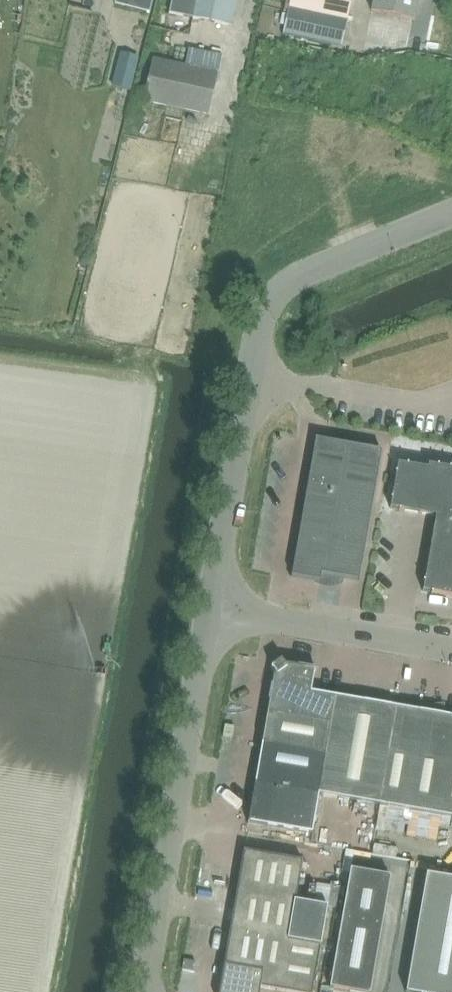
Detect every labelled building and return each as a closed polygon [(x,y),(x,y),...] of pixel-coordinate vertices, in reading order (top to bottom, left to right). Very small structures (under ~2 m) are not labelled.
[(126,8),(149,13),(152,0),(128,0),(126,8)] [(173,14),(228,24),(232,0),(176,0),(173,14)] [(352,0),(291,0),(283,35),(340,48),(352,0)] [(419,0),(373,0),(371,11),(415,22),(419,0)] [(151,59),(142,102),(208,115),(216,72),(219,61),(186,54),(183,66),(151,59)] [(123,55),(115,88),(132,93),(141,59),(123,55)] [(290,577),(320,582),(321,575),(359,581),(382,451),(315,439),(290,577)] [(450,470),(450,468),(449,468),(449,469),(438,468),(438,466),(437,466),(437,467),(428,466),(427,470),(408,466),(408,465),(407,465),(406,466),(397,464),(396,473),(395,473),(394,474),(396,475),(391,499),(390,499),(390,500),(391,501),(390,509),(398,511),(398,512),(399,512),(400,511),(435,517),(424,581),(423,581),(423,582),(424,582),(422,592),(431,594),(431,595),(432,595),(432,594),(451,597),(451,470),(450,470)] [(274,673),(267,714),(331,725),(336,697),(311,693),(315,671),(283,666),(280,661),(271,668),(274,673)] [(379,806),(396,708),(336,697),(331,725),(325,756),(319,795),(379,806)] [(396,708),(379,806),(451,819),(451,717),(396,708)] [(331,725),(267,714),(261,745),(325,756),(331,725)] [(319,795),(325,756),(261,745),(254,784),(319,795)] [(312,835),(319,795),(254,784),(247,824),(249,824),(312,835)] [(403,847),(405,834),(382,831),(380,843),(403,847)] [(233,882),(231,890),(295,901),(302,862),(243,851),(238,882),(233,882)] [(345,991),(370,991),(389,878),(350,871),(329,989),(345,991)] [(426,875),(405,991),(451,991),(451,880),(426,875)] [(235,900),(229,930),(289,940),(320,946),(327,907),(295,901),(231,890),(230,899),(235,900)] [(282,977),(289,940),(229,930),(225,957),(220,957),(218,965),(282,977)] [(282,977),(280,991),(281,991),(312,991),(320,946),(289,940),(282,977)] [(282,977),(218,965),(217,974),(222,975),(219,991),(259,991),(260,988),(280,991),(282,977)]
